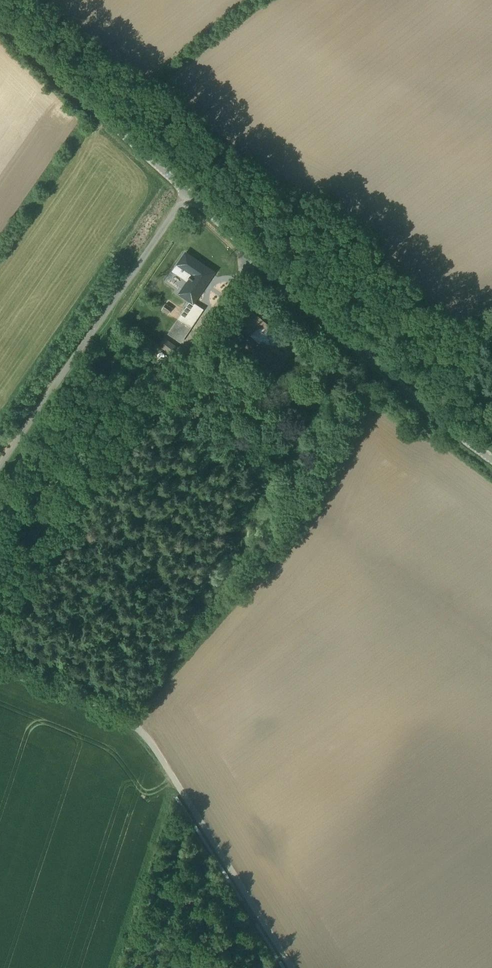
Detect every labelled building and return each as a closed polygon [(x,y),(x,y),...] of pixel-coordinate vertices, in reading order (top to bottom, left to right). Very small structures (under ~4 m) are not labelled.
[(191,278),(190,280),(181,293),(191,300),(193,302),(201,290),(200,290),(212,272),(197,262),(197,261),(186,253),(178,265),(179,265),(180,263),(194,273),(191,277),(189,276),(189,277),(191,278)] [(179,265),(175,270),(190,280),(191,278),(189,277),(189,276),(191,277),(194,273),(180,263),(179,265)] [(193,302),(191,300),(178,320),(192,328),(204,309),(193,302)] [(166,304),(163,309),(170,313),(173,309),(166,304)] [(296,350),(252,311),(249,315),(240,308),(230,322),(239,329),(241,327),(261,344),(247,361),(270,381),(285,364),(284,364),(296,350)] [(182,350),(165,339),(161,345),(178,357),(182,350)]
